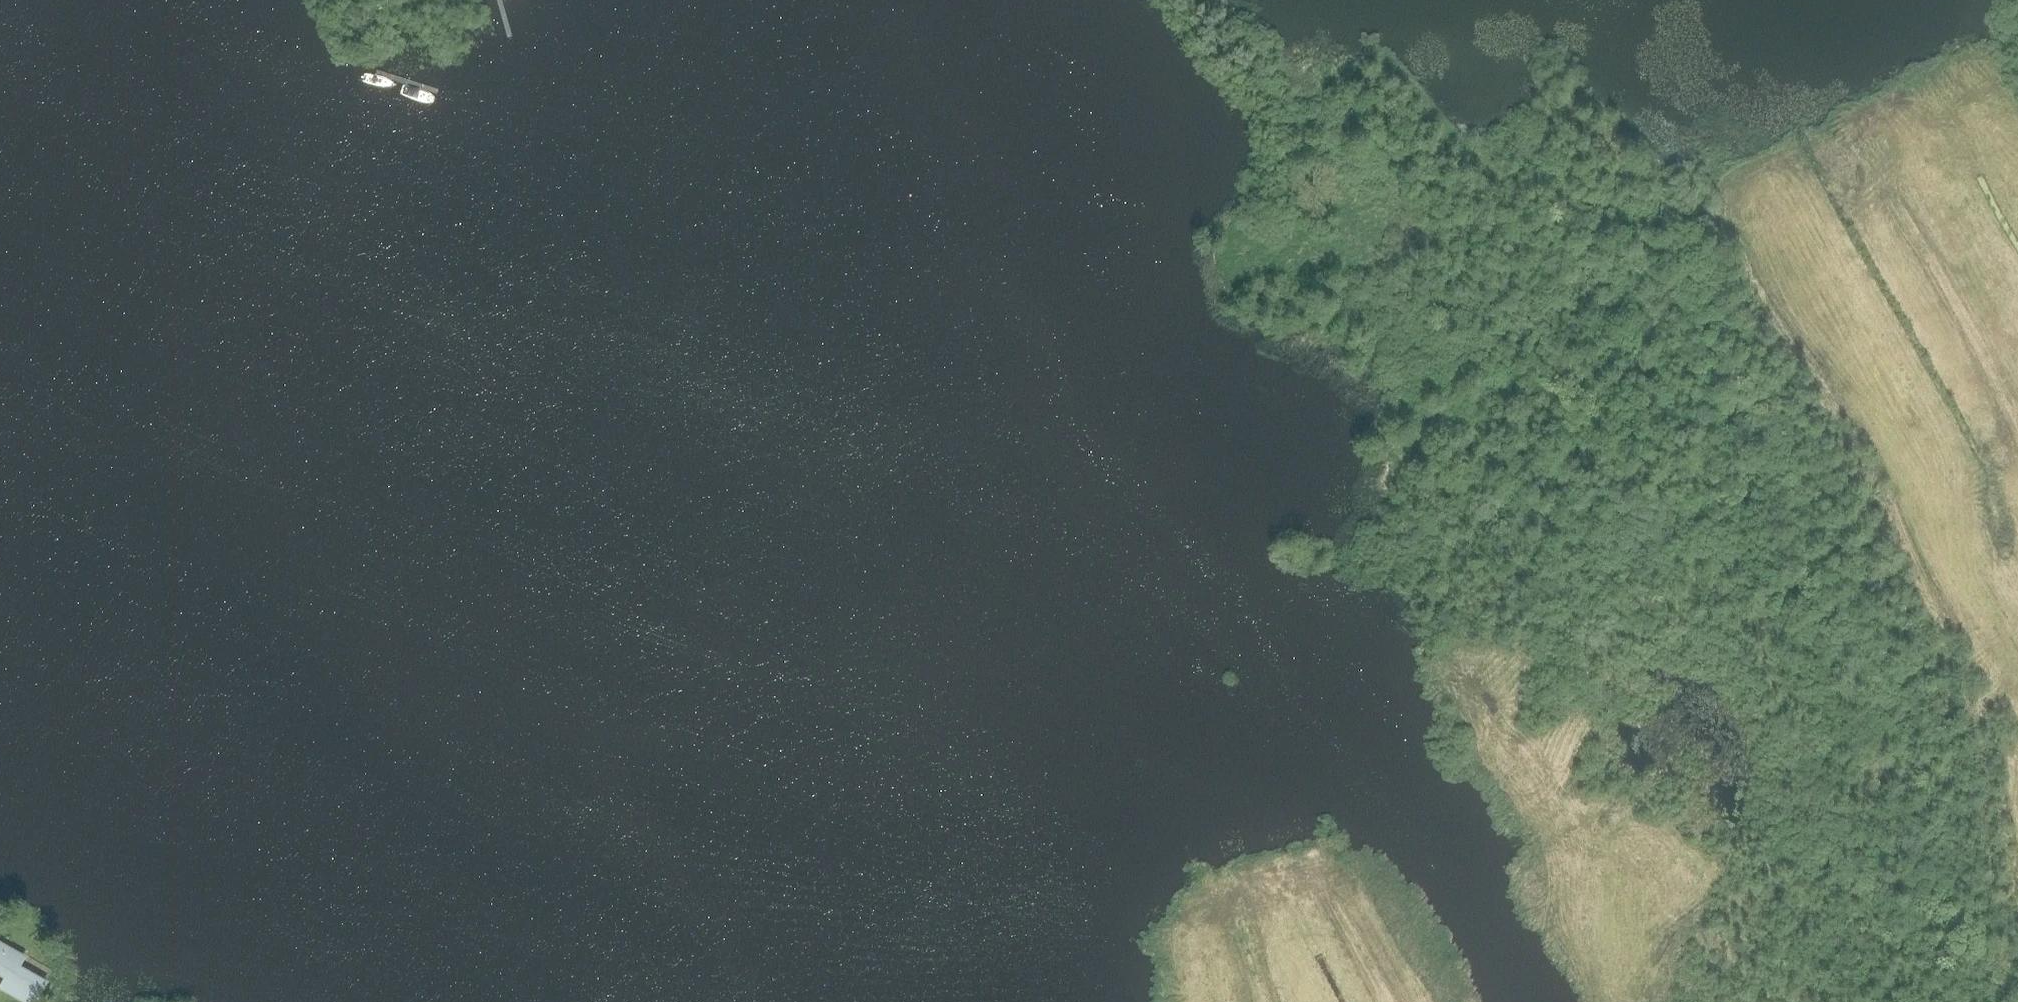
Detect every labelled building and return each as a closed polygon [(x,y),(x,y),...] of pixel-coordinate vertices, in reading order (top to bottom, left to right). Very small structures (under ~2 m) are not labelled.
[(49,982),(22,967),(28,957),(0,941),(0,977),(4,980),(0,988),(0,990),(22,1001),(38,1001),(49,982)]
